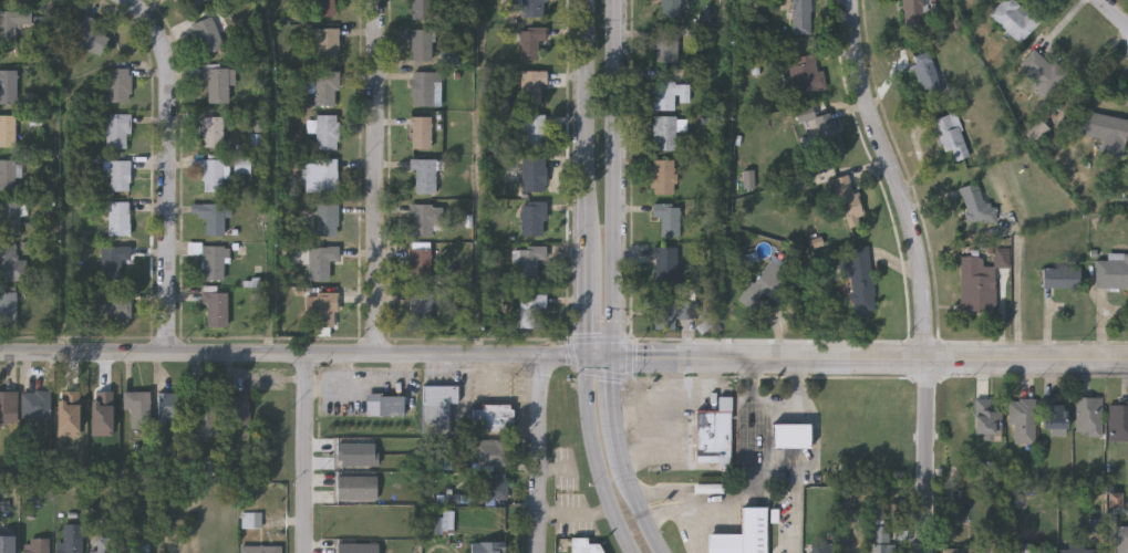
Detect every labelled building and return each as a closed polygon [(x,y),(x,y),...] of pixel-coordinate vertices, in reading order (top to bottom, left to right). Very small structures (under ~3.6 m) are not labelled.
[(187,15),(175,0),(206,0),(187,15)] [(315,19),(315,0),(337,0),(337,19),(315,19)] [(408,9),(408,0),(431,0),(431,9),(408,9)] [(521,20),(521,0),(546,0),(546,20),(521,20)] [(661,18),(661,0),(680,0),(680,18),(661,18)] [(791,35),(791,0),(810,0),(810,35),(791,35)] [(901,27),(902,0),(925,0),(924,28),(901,27)] [(987,14),(1002,0),(1017,0),(1039,22),(1017,44),(987,14)] [(14,44),(0,44),(0,12),(30,12),(30,27),(14,27),(14,44)] [(69,42),(82,15),(96,22),(92,31),(107,39),(99,58),(69,42)] [(190,25),(210,18),(223,50),(204,58),(190,25)] [(677,62),(654,62),(654,27),(677,27),(677,62)] [(519,63),(519,29),(547,29),(547,42),(539,42),(539,63),(519,63)] [(318,62),(318,31),(339,30),(339,62),(318,62)] [(433,31),(433,63),(411,63),(411,31),(433,31)] [(1014,71),(1033,49),(1066,76),(1047,98),(1014,71)] [(909,58),(927,51),(945,98),(928,105),(909,58)] [(819,71),(821,70),(827,85),(796,95),(785,61),(813,52),(819,71)] [(206,104),(206,83),(203,83),(203,69),(234,69),(234,87),(227,87),(227,104),(206,104)] [(106,70),(130,70),(130,104),(106,104),(106,70)] [(15,106),(0,106),(0,72),(15,72),(15,106)] [(546,72),(546,106),(521,106),(521,72),(546,72)] [(339,107),(314,107),(314,74),(339,74),(339,107)] [(439,74),(439,108),(411,108),(411,74),(439,74)] [(676,102),(676,109),(653,109),(653,82),(690,82),(690,102),(676,102)] [(946,163),(932,119),(954,112),(969,155),(946,163)] [(1121,160),(1097,157),(1100,137),(1077,134),(1080,112),(1127,118),(1121,160)] [(130,115),(130,149),(105,149),(105,115),(130,115)] [(676,149),(653,149),(653,115),(676,115),(676,149)] [(527,152),(527,116),(546,116),(546,152),(527,152)] [(14,149),(0,149),(0,117),(14,117),(14,149)] [(315,152),(315,117),(338,117),(338,152),(315,152)] [(221,118),(221,149),(201,149),(201,118),(221,118)] [(1047,129),(1034,143),(1023,132),(1037,118),(1047,129)] [(431,152),(410,152),(410,119),(431,119),(431,152)] [(806,132),(835,122),(847,154),(818,164),(806,132)] [(676,194),(652,194),(652,159),(676,159),(676,194)] [(203,171),(190,171),(190,160),(221,160),(221,194),(203,194),(203,171)] [(337,160),(337,192),(315,192),(315,160),(337,160)] [(522,194),(522,160),(546,160),(546,194),(522,194)] [(14,192),(0,192),(0,161),(17,161),(15,169),(14,169),(14,192)] [(435,196),(415,196),(415,173),(410,173),(410,161),(435,161),(435,196)] [(130,192),(110,192),(110,163),(130,163),(130,192)] [(859,216),(853,216),(855,225),(838,228),(831,178),(853,175),(859,216)] [(962,186),(981,185),(981,206),(995,206),(996,221),(963,222),(962,186)] [(19,238),(0,238),(0,202),(19,202),(19,238)] [(130,204),(130,238),(108,238),(108,204),(130,204)] [(521,238),(521,204),(546,204),(546,238),(521,238)] [(680,204),(680,237),(661,237),(661,218),(652,218),(652,205),(680,204)] [(224,217),(224,237),(204,237),(204,217),(190,217),(190,206),(228,206),(228,217),(224,217)] [(338,206),(338,238),(318,238),(318,206),(338,206)] [(433,239),(410,239),(410,206),(442,206),(442,232),(433,232),(433,239)] [(871,246),(875,313),(851,314),(848,247),(871,246)] [(25,282),(0,282),(0,247),(17,247),(17,262),(25,262),(25,282)] [(203,282),(203,253),(198,253),(198,247),(228,247),(228,282),(203,282)] [(653,247),(677,247),(677,288),(653,288),(653,247)] [(131,249),(131,262),(121,262),(121,281),(101,281),(101,249),(131,249)] [(339,249),(339,262),(330,262),(330,282),(309,282),(309,249),(339,249)] [(537,261),(537,281),(516,281),(516,250),(546,250),(546,261),(537,261)] [(410,251),(431,251),(431,282),(410,282),(410,251)] [(1108,253),(1127,253),(1127,288),(1095,288),(1095,260),(1108,260),(1108,253)] [(797,273),(776,304),(762,294),(752,310),(738,301),(770,255),(797,273)] [(980,274),(995,275),(994,312),(960,311),(961,255),(980,257),(980,274)] [(1080,288),(1042,288),(1042,268),(1080,268),(1080,288)] [(15,328),(0,328),(0,290),(15,290),(15,328)] [(130,294),(130,327),(108,327),(108,294),(130,294)] [(227,294),(227,328),(204,328),(204,294),(227,294)] [(313,330),(313,294),(337,294),(337,330),(313,330)] [(432,294),(432,328),(410,328),(410,294),(432,294)] [(544,296),(544,330),(519,330),(519,296),(544,296)] [(689,301),(689,320),(675,320),(675,327),(655,327),(655,301),(689,301)] [(448,404),(448,430),(423,430),(423,385),(458,385),(458,404),(448,404)] [(18,421),(0,421),(0,390),(6,390),(6,403),(18,403),(18,421)] [(22,418),(22,390),(51,390),(51,418),(22,418)] [(151,392),(151,428),(124,428),(124,392),(151,392)] [(158,422),(158,393),(182,393),(182,422),(158,422)] [(216,436),(197,436),(197,394),(216,394),(216,436)] [(250,425),(227,425),(227,394),(250,394),(250,425)] [(366,416),(366,394),(403,394),(403,416),(366,416)] [(695,409),(717,410),(717,396),(729,396),(728,462),(694,461),(695,409)] [(1065,396),(1065,428),(1041,428),(1041,396),(1065,396)] [(1074,432),(1074,396),(1100,396),(1100,432),(1074,432)] [(972,432),(972,398),(996,398),(996,432),(972,432)] [(1033,444),(1007,444),(1007,398),(1033,398),(1033,444)] [(1107,399),(1127,399),(1127,440),(1107,440),(1107,399)] [(513,430),(472,430),(472,405),(513,405),(513,430)] [(807,447),(770,447),(770,424),(807,424),(807,447)] [(509,438),(509,465),(476,465),(476,438),(509,438)] [(377,442),(377,465),(337,465),(337,441),(377,442)] [(482,499),(482,472),(506,472),(506,499),(482,499)] [(375,499),(335,499),(335,474),(375,474),(375,499)] [(765,507),(765,552),(706,552),(706,534),(739,534),(739,507),(765,507)] [(452,508),(452,532),(426,532),(426,508),(452,508)] [(83,524),(83,552),(60,552),(60,524),(83,524)] [(896,543),(896,552),(871,552),(871,525),(888,525),(888,543),(896,543)] [(1115,526),(1127,526),(1127,552),(1115,552),(1115,526)] [(14,535),(14,552),(0,552),(0,535),(14,535)] [(148,536),(148,552),(131,552),(131,536),(148,536)] [(117,538),(117,552),(91,552),(91,551),(97,551),(97,538),(117,538)] [(49,539),(49,552),(27,552),(27,539),(49,539)] [(608,544),(608,552),(570,552),(570,539),(588,539),(588,544),(608,544)] [(377,542),(377,552),(335,552),(335,542),(377,542)] [(503,542),(503,552),(468,552),(468,542),(503,542)] [(1099,547),(1099,552),(1057,552),(1057,542),(1084,542),(1084,547),(1099,547)] [(832,543),(832,552),(809,552),(809,543),(832,543)] [(1049,551),(1049,552),(1001,552),(1001,550),(1017,550),(1017,543),(1029,543),(1029,551),(1049,551)] [(942,550),(942,552),(994,552),(994,545),(976,544),(976,551),(942,550)]
